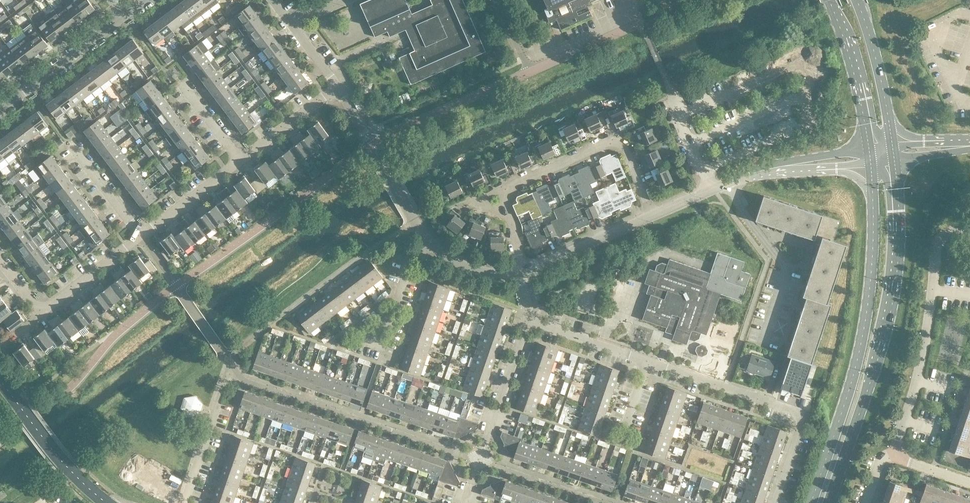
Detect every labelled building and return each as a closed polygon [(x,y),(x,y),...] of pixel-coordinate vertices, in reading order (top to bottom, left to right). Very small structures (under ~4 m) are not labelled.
[(74,0),(73,0),(65,6),(77,22),(86,16),(74,0)] [(88,0),(74,0),(86,16),(95,9),(88,0)] [(190,0),(184,0),(179,4),(192,22),(201,15),(190,0)] [(203,0),(190,0),(201,15),(210,9),(203,0)] [(217,0),(203,0),(210,9),(218,2),(217,0)] [(432,4),(412,13),(406,0),(367,0),(360,3),(375,37),(387,31),(390,37),(405,30),(415,50),(399,57),(411,84),(484,52),(485,51),(463,0),(430,0),(432,4)] [(548,9),(544,11),(549,23),(557,20),(561,30),(592,16),(590,10),(577,16),(575,12),(592,4),(591,0),(592,0),(544,0),(548,9)] [(192,22),(179,4),(170,10),(181,24),(184,28),(192,22)] [(256,14),(249,5),(235,15),(242,24),(256,14)] [(77,22),(65,6),(57,13),(69,29),(77,22)] [(181,24),(170,10),(162,17),(172,31),(181,24)] [(69,29),(57,13),(48,19),(60,35),(69,29)] [(263,22),(256,14),(242,24),(238,27),(245,36),(249,33),(263,22)] [(175,35),(172,31),(162,17),(153,23),(164,37),(167,41),(175,35)] [(60,35),(48,19),(39,26),(51,42),(60,35)] [(269,31),(263,22),(249,33),(255,42),(269,31)] [(164,37),(153,23),(144,30),(155,44),(164,37)] [(48,45),(36,29),(27,35),(39,51),(48,45)] [(276,39),(269,31),(255,42),(262,50),(276,39)] [(39,51),(27,35),(18,42),(30,58),(39,51)] [(143,53),(133,39),(124,46),(135,60),(143,53)] [(282,48),(276,39),(262,50),(268,59),(282,48)] [(209,50),(202,41),(183,55),(190,64),(204,53),(209,50)] [(30,58),(18,42),(9,49),(22,64),(30,58)] [(135,60),(124,46),(115,52),(126,66),(135,60)] [(289,57),(282,48),(268,59),(275,67),(289,57)] [(22,64),(9,49),(1,55),(13,71),(22,64)] [(126,66),(115,52),(107,59),(117,73),(126,66)] [(210,62),(204,53),(190,64),(196,73),(210,62)] [(1,55),(0,56),(0,72),(4,78),(13,71),(1,55)] [(295,65),(289,57),(275,67),(281,76),(295,65)] [(117,73),(107,59),(98,65),(109,79),(117,73)] [(214,59),(210,62),(196,73),(203,81),(217,71),(221,67),(214,59)] [(109,79),(98,65),(89,72),(100,86),(109,79)] [(302,74),(295,65),(281,76),(288,85),(302,74)] [(223,79),(217,71),(203,81),(209,90),(223,79)] [(100,86),(89,72),(81,78),(92,92),(100,86)] [(309,83),(302,74),(288,85),(294,93),(309,83)] [(92,92),(81,78),(72,85),(83,99),(92,92)] [(230,88),(223,79),(209,90),(216,98),(230,88)] [(157,89),(150,80),(136,91),(143,100),(157,89)] [(83,99),(72,85),(64,91),(74,105),(83,99)] [(236,96),(230,88),(216,98),(222,107),(236,96)] [(164,97),(157,89),(143,100),(149,108),(164,97)] [(74,105),(64,91),(55,98),(66,112),(74,105)] [(243,105),(236,96),(222,107),(229,116),(243,105)] [(170,106),(164,97),(149,108),(145,111),(152,120),(156,117),(170,106)] [(66,112),(55,98),(46,105),(57,119),(66,112)] [(121,109),(125,114),(128,111),(122,102),(118,105),(121,109)] [(250,114),(243,105),(229,116),(235,124),(250,114)] [(177,115),(170,106),(156,117),(163,125),(177,115)] [(609,116),(611,115),(616,127),(621,125),(623,129),(632,125),(628,116),(626,117),(625,114),(623,110),(618,112),(617,108),(608,112),(609,116)] [(37,111),(28,118),(39,132),(48,125),(37,111)] [(117,111),(110,117),(114,122),(121,116),(117,111)] [(599,120),(596,113),(585,119),(584,117),(580,119),(583,126),(587,124),(590,130),(592,129),(594,134),(608,128),(604,118),(599,120)] [(256,122),(250,114),(235,124),(242,133),(256,122)] [(183,123),(177,115),(163,125),(169,134),(183,123)] [(39,132),(28,118),(20,125),(31,139),(39,132)] [(105,129),(98,120),(84,131),(90,139),(105,129)] [(323,128),(317,120),(312,123),(313,125),(307,130),(310,134),(310,133),(318,143),(321,147),(331,139),(331,138),(336,134),(328,124),(323,128)] [(190,132),(183,123),(169,134),(165,137),(172,146),(176,143),(190,132)] [(578,130),(574,123),(563,129),(562,127),(558,129),(561,135),(565,134),(568,140),(572,138),(575,143),(586,138),(582,128),(578,130)] [(31,139),(20,125),(11,131),(22,145),(31,139)] [(639,139),(642,138),(645,145),(656,139),(651,128),(645,130),(643,126),(635,129),(639,139)] [(111,137),(105,129),(90,139),(97,148),(111,137)] [(22,145),(11,131),(3,138),(13,152),(22,145)] [(305,138),(300,131),(295,135),(310,155),(321,147),(318,143),(310,133),(310,134),(305,138)] [(196,140),(190,132),(176,143),(182,151),(196,140)] [(310,155),(295,135),(290,138),(295,145),(289,149),(300,163),(310,155)] [(118,146),(111,137),(97,148),(103,157),(118,146)] [(3,138),(0,140),(0,152),(5,158),(13,152),(3,138)] [(203,149),(196,140),(182,151),(189,160),(203,149)] [(552,146),(550,141),(538,147),(537,145),(534,147),(537,153),(540,152),(543,158),(555,153),(556,155),(561,153),(557,143),(552,146)] [(124,154),(118,146),(103,157),(110,165),(124,154)] [(284,154),(279,147),(274,151),(289,171),(300,163),(289,149),(284,154)] [(644,160),(647,159),(650,166),(662,161),(657,149),(651,152),(649,147),(640,151),(644,160)] [(210,158),(203,149),(189,160),(195,169),(210,158)] [(289,171),(274,151),(269,154),(274,161),(269,165),(268,165),(276,175),(275,175),(278,179),(289,171)] [(530,158),(527,151),(515,157),(515,155),(511,157),(514,164),(517,162),(520,168),(532,163),(533,165),(537,163),(534,156),(530,158)] [(5,158),(0,152),(0,170),(9,164),(5,158)] [(601,164),(596,166),(600,177),(612,172),(616,181),(626,176),(616,154),(611,156),(610,153),(602,157),(603,159),(599,161),(601,164)] [(131,163),(124,154),(110,165),(117,174),(131,163)] [(58,164),(51,155),(37,166),(44,175),(58,164)] [(506,166),(503,159),(491,164),(490,162),(486,164),(490,171),(493,169),(496,176),(508,170),(510,175),(514,173),(510,164),(506,166)] [(678,168),(674,160),(651,170),(654,176),(656,175),(660,186),(672,181),(668,172),(678,168)] [(269,165),(266,161),(260,166),(258,164),(253,168),(259,176),(255,180),(262,190),(267,186),(265,183),(275,175),(276,175),(268,165),(269,165)] [(137,172),(131,163),(117,174),(123,182),(137,172)] [(64,173),(58,164),(44,175),(50,183),(64,173)] [(600,177),(596,166),(591,168),(591,167),(587,169),(586,166),(578,170),(579,172),(574,174),(584,197),(594,192),(589,182),(600,177)] [(483,176),(479,169),(468,174),(467,172),(463,174),(467,181),(470,180),(473,186),(484,181),(486,185),(491,183),(487,174),(483,176)] [(144,180),(137,172),(123,182),(130,191),(144,180)] [(71,181),(64,173),(50,183),(57,192),(71,181)] [(554,184),(558,195),(559,197),(571,192),(574,201),(584,197),(574,174),(570,176),(569,174),(561,177),(562,179),(558,181),(558,182),(554,184)] [(250,183),(244,175),(238,179),(240,181),(234,185),(237,189),(244,199),(245,199),(255,191),(257,194),(262,190),(255,180),(250,183)] [(150,189),(144,180),(130,191),(136,200),(150,189)] [(460,187),(457,180),(445,185),(445,184),(439,187),(442,193),(448,191),(451,197),(462,191),(464,196),(469,194),(465,185),(460,187)] [(77,190),(71,181),(57,192),(63,201),(77,190)] [(615,183),(605,187),(615,210),(620,208),(621,210),(628,207),(627,204),(631,203),(631,202),(636,199),(631,189),(626,191),(625,189),(619,192),(615,183)] [(558,195),(554,184),(549,186),(549,185),(545,187),(544,185),(536,188),(537,190),(532,192),(542,215),(552,211),(548,202),(555,199),(554,197),(558,195)] [(231,193),(226,187),(221,190),(237,211),(248,202),(245,199),(244,199),(237,189),(231,193)] [(615,210),(605,187),(595,191),(599,200),(593,203),(594,205),(589,207),(594,218),(598,216),(599,217),(603,215),(604,217),(611,214),(611,212),(615,210)] [(157,198),(150,189),(136,200),(143,208),(157,198)] [(84,199),(77,190),(63,201),(70,209),(84,199)] [(237,211),(221,190),(217,194),(222,201),(216,205),(226,218),(229,222),(234,219),(235,216),(233,214),(237,211)] [(528,210),(532,219),(537,217),(538,217),(542,215),(532,192),(528,194),(527,192),(519,196),(520,198),(516,199),(517,203),(512,205),(517,216),(528,210)] [(783,202),(763,195),(755,220),(775,227),(783,202)] [(90,207),(84,199),(70,209),(76,218),(90,207)] [(573,201),(563,205),(573,228),(578,226),(578,228),(586,225),(585,223),(589,221),(589,220),(594,218),(589,207),(584,209),(583,207),(577,210),(573,201)] [(802,208),(783,202),(775,227),(794,233),(802,208)] [(6,203),(0,208),(0,222),(13,212),(6,203)] [(210,209),(205,203),(200,206),(216,226),(226,218),(216,205),(210,209)] [(573,228),(563,205),(553,210),(557,218),(551,221),(552,223),(547,225),(551,236),(556,234),(557,235),(561,233),(562,236),(569,232),(568,230),(573,228)] [(216,226),(200,206),(196,210),(201,217),(195,221),(205,234),(216,226)] [(97,216),(90,207),(76,218),(83,227),(97,216)] [(822,215),(802,208),(794,233),(814,240),(816,235),(822,215)] [(447,216),(451,220),(447,225),(457,233),(465,222),(459,218),(461,216),(452,209),(447,216)] [(13,212),(0,222),(0,224),(5,231),(19,220),(13,212)] [(840,221),(822,215),(816,235),(814,240),(820,241),(821,237),(822,236),(833,240),(840,221)] [(103,224),(97,216),(83,227),(89,235),(103,224)] [(532,219),(527,221),(531,230),(525,233),(531,247),(535,245),(536,247),(543,244),(542,241),(547,239),(547,238),(551,236),(547,225),(542,227),(538,217),(537,217),(532,219)] [(467,226),(471,228),(469,234),(481,239),(485,227),(478,224),(479,221),(470,218),(467,226)] [(189,225),(184,219),(179,222),(195,242),(205,234),(195,221),(189,225)] [(26,229),(19,220),(5,231),(12,240),(26,229)] [(195,242),(179,222),(175,226),(180,232),(174,237),(181,246),(181,247),(184,251),(195,242)] [(110,233),(103,224),(89,235),(85,238),(93,249),(97,245),(96,244),(110,233)] [(32,238),(26,229),(12,240),(18,248),(32,238)] [(489,242),(491,242),(491,246),(489,246),(489,254),(502,254),(501,249),(504,249),(503,237),(499,237),(498,232),(489,232),(489,242)] [(174,237),(171,233),(165,237),(164,235),(159,239),(165,247),(160,251),(168,261),(173,257),(171,254),(181,247),(181,246),(174,237)] [(833,240),(822,236),(821,237),(820,241),(815,256),(840,264),(846,244),(833,240)] [(39,246),(32,238),(18,248),(25,257),(39,246)] [(476,239),(472,248),(477,250),(481,241),(476,239)] [(212,243),(205,248),(209,253),(215,248),(212,243)] [(45,255),(39,246),(25,257),(31,266),(45,255)] [(202,258),(196,250),(189,256),(195,264),(202,258)] [(744,261),(718,252),(714,263),(711,273),(669,259),(667,266),(661,264),(658,265),(656,271),(649,269),(644,283),(649,285),(646,293),(650,295),(642,319),(667,327),(665,332),(674,335),(672,339),(686,344),(689,337),(695,339),(697,338),(699,332),(706,334),(720,293),(741,300),(750,274),(741,270),(744,261)] [(52,263),(45,255),(31,266),(38,274),(52,263)] [(138,255),(136,257),(133,259),(134,261),(129,265),(131,269),(132,269),(139,279),(149,271),(152,274),(157,270),(149,260),(144,263),(138,255)] [(840,264),(815,256),(809,276),(833,284),(840,264)] [(383,277),(370,261),(361,268),(373,285),(383,277)] [(59,272),(52,263),(38,274),(45,283),(59,272)] [(126,273),(121,267),(116,270),(131,291),(142,282),(139,279),(132,269),(131,269),(126,273)] [(373,285),(361,268),(352,275),(364,291),(373,285)] [(131,291),(116,270),(111,274),(116,281),(111,285),(121,299),(131,291)] [(364,291),(352,275),(342,282),(355,298),(364,291)] [(833,284),(809,276),(802,296),(806,297),(806,296),(827,303),(833,284)] [(450,288),(430,281),(427,293),(446,299),(450,288)] [(355,298),(342,282),(333,289),(346,305),(355,298)] [(100,283),(95,286),(110,306),(121,299),(111,285),(105,289),(100,283)] [(110,306),(95,286),(90,290),(95,297),(90,301),(100,314),(110,306)] [(346,305),(333,289),(324,296),(337,312),(346,305)] [(0,296),(0,305),(11,297),(8,292),(1,297),(0,296)] [(446,299),(427,293),(423,303),(442,310),(446,299)] [(337,312),(324,296),(315,303),(328,319),(337,312)] [(827,303),(806,296),(806,297),(800,316),(824,324),(831,304),(827,303)] [(11,297),(0,305),(0,322),(3,320),(13,312),(12,312),(8,307),(15,302),(11,297)] [(79,299),(74,302),(89,322),(100,314),(90,301),(84,305),(79,299)] [(89,322),(74,302),(69,306),(74,313),(69,317),(79,330),(89,322)] [(512,309),(492,302),(488,314),(508,320),(512,309)] [(328,319),(315,303),(306,309),(319,326),(328,319)] [(442,310),(423,303),(419,314),(439,321),(442,310)] [(21,315),(16,309),(12,312),(13,312),(3,320),(11,331),(26,319),(23,314),(21,315)] [(319,326),(306,309),(297,317),(309,333),(319,326)] [(439,321),(419,314),(415,325),(435,332),(439,321)] [(508,320),(488,314),(485,325),(504,331),(508,320)] [(63,321),(58,315),(53,318),(68,338),(79,330),(69,317),(63,321)] [(824,324),(800,316),(793,335),(818,343),(824,324)] [(68,338),(53,318),(48,322),(53,328),(48,333),(55,343),(58,347),(68,338)] [(435,332),(415,325),(412,336),(431,343),(435,332)] [(504,331),(485,325),(481,335),(501,342),(504,331)] [(48,333),(45,329),(39,333),(37,331),(32,335),(39,343),(34,347),(42,357),(47,353),(45,350),(55,343),(48,333)] [(501,342),(481,335),(477,346),(497,353),(501,342)] [(793,335),(787,355),(791,357),(811,363),(818,343),(793,335)] [(431,343),(412,336),(408,347),(428,353),(431,343)] [(558,349),(538,342),(535,354),(554,360),(558,349)] [(29,351),(23,343),(18,346),(19,348),(13,353),(24,366),(34,358),(36,361),(42,357),(34,347),(29,351)] [(698,347),(697,351),(696,351),(698,355),(701,357),(707,354),(708,351),(706,346),(705,347),(701,345),(698,347)] [(497,353),(477,346),(473,357),(493,364),(497,353)] [(428,353),(408,347),(404,357),(424,364),(428,353)] [(70,351),(65,355),(68,360),(73,356),(70,351)] [(269,355),(258,352),(253,368),(264,372),(269,355)] [(752,354),(747,370),(749,371),(748,371),(754,373),(754,372),(769,377),(773,366),(774,364),(782,366),(786,355),(777,352),(774,362),(769,360),(752,354)] [(554,360),(535,354),(531,365),(550,371),(554,360)] [(280,359),(269,355),(264,372),(275,375),(280,359)] [(424,364),(404,357),(400,369),(420,375),(424,364)] [(493,364),(473,357),(470,368),(489,374),(493,364)] [(791,357),(780,388),(801,395),(811,363),(791,357)] [(291,363),(280,359),(275,375),(285,379),(291,363)] [(302,366),(291,363),(285,379),(296,383),(302,366)] [(620,370),(600,363),(596,375),(616,382),(620,370)] [(550,371),(531,365),(527,375),(547,382),(550,371)] [(313,370),(302,366),(296,383),(307,386),(313,370)] [(489,374),(470,368),(466,378),(486,385),(489,374)] [(323,374),(313,370),(307,386),(318,390),(323,374)] [(334,378),(323,374),(318,390),(329,394),(334,378)] [(547,382),(527,375),(523,386),(543,393),(547,382)] [(616,382),(596,375),(593,386),(612,392),(616,382)] [(345,381),(334,378),(329,394),(340,398),(345,381)] [(486,385),(466,378),(462,390),(482,397),(486,385)] [(356,385),(345,381),(340,398),(350,401),(356,385)] [(367,389),(356,385),(350,401),(362,405),(367,389)] [(543,393),(523,386),(520,397),(539,404),(543,393)] [(612,392),(593,386),(589,396),(609,403),(612,392)] [(687,393),(667,386),(663,398),(683,404),(687,393)] [(256,395),(245,391),(239,408),(250,412),(256,395)] [(383,394),(372,391),(366,407),(378,411),(383,394)] [(394,398),(383,394),(378,411),(389,414),(394,398)] [(267,399),(256,395),(250,412),(261,415),(267,399)] [(203,404),(196,396),(185,398),(182,408),(189,416),(199,414),(203,404)] [(609,403),(589,396),(585,407),(605,414),(609,403)] [(539,404),(520,397),(516,408),(536,415),(539,404)] [(405,402),(394,398),(389,414),(399,418),(405,402)] [(683,404),(663,398),(660,408),(679,415),(683,404)] [(277,403),(267,399),(261,415),(272,419),(277,403)] [(416,405),(405,402),(399,418),(410,422),(416,405)] [(714,406),(703,402),(696,422),(708,426),(714,406)] [(288,406),(277,403),(272,419),(283,423),(288,406)] [(426,409),(416,405),(410,422),(421,425),(426,409)] [(299,410),(288,406),(283,423),(293,426),(299,410)] [(725,410),(714,406),(708,426),(719,430),(725,410)] [(605,414),(585,407),(582,418),(601,425),(605,414)] [(679,415),(660,408),(656,419),(675,426),(679,415)] [(437,413),(426,409),(421,425),(432,429),(437,413)] [(963,409),(959,419),(969,423),(969,411),(963,409)] [(310,414),(299,410),(293,426),(305,430),(310,414)] [(736,414),(725,410),(719,430),(729,433),(736,414)] [(448,416),(437,413),(432,429),(442,433),(448,416)] [(521,413),(518,421),(525,424),(528,416),(521,413)] [(321,418),(310,414),(305,430),(315,434),(321,418)] [(747,417),(736,414),(729,433),(741,437),(747,417)] [(459,420),(458,420),(448,416),(442,433),(454,437),(459,420)] [(460,417),(458,420),(459,420),(454,437),(458,438),(477,428),(479,423),(460,417)] [(332,421),(321,418),(315,434),(326,437),(332,421)] [(601,425),(582,418),(578,429),(597,436),(601,425)] [(675,426),(656,419),(652,430),(672,437),(675,426)] [(959,419),(956,429),(969,434),(969,423),(959,419)] [(342,425),(332,421),(326,437),(337,441),(342,425)] [(787,431),(767,424),(764,436),(783,442),(787,431)] [(354,429),(342,425),(337,441),(348,445),(354,429)] [(956,429),(952,440),(969,446),(969,434),(956,429)] [(370,434),(358,430),(353,447),(364,450),(370,434)] [(672,437),(652,430),(648,441),(668,448),(672,437)] [(521,438),(502,431),(500,436),(510,456),(514,457),(519,441),(520,441),(521,438)] [(380,438),(370,434),(364,450),(375,454),(380,438)] [(254,442),(234,435),(230,447),(250,453),(254,442)] [(264,442),(271,445),(274,439),(266,436),(264,442)] [(783,442),(764,436),(760,447),(779,453),(783,442)] [(391,442),(380,438),(375,454),(373,460),(384,464),(386,458),(391,442)] [(952,440),(949,450),(969,458),(969,454),(969,453),(969,449),(969,446),(952,440)] [(530,445),(520,441),(519,441),(514,457),(525,461),(530,445)] [(668,448),(648,441),(645,452),(664,459),(668,448)] [(402,445),(391,442),(386,458),(396,462),(402,445)] [(413,449),(402,445),(396,462),(407,465),(413,449)] [(541,448),(530,445),(525,461),(536,465),(541,448)] [(250,453),(230,447),(226,457),(246,464),(250,453)] [(779,453),(760,447),(756,457),(776,464),(779,453)] [(552,452),(541,448),(536,465),(546,468),(552,452)] [(424,453),(413,449),(407,465),(418,469),(424,453)] [(563,456),(552,452),(546,468),(557,472),(563,456)] [(434,456),(424,453),(418,469),(429,473),(434,456)] [(446,460),(434,456),(429,473),(439,476),(440,477),(446,460)] [(574,460),(563,456),(557,472),(568,476),(574,460)] [(642,456),(639,465),(645,467),(648,459),(642,456)] [(246,464),(226,457),(223,468),(242,475),(246,464)] [(315,463),(296,457),(292,468),(311,475),(315,463)] [(776,464),(756,457),(752,468),(772,475),(776,464)] [(450,462),(446,460),(440,477),(439,476),(438,479),(458,486),(459,481),(450,462)] [(585,463),(574,460),(568,476),(579,479),(585,463)] [(658,462),(651,460),(649,466),(656,468),(658,462)] [(595,467),(585,463),(579,479),(590,483),(595,467)] [(606,471),(595,467),(590,483),(601,487),(606,471)] [(242,475),(223,468),(219,479),(239,486),(242,475)] [(311,475),(292,468),(288,479),(308,485),(311,475)] [(772,475),(752,468),(749,479),(768,486),(772,475)] [(618,474),(606,471),(601,487),(612,491),(618,474)] [(640,482),(629,478),(623,495),(635,498),(640,482)] [(239,486),(219,479),(215,490),(235,497),(239,486)] [(308,485),(288,479),(284,489),(304,496),(308,485)] [(382,486),(363,479),(359,491),(378,497),(382,486)] [(506,481),(502,479),(482,489),(480,494),(500,500),(501,497),(500,497),(506,481)] [(768,486),(749,479),(745,490),(765,497),(768,486)] [(517,485),(506,481),(500,497),(501,497),(511,501),(517,485)] [(890,481),(886,491),(907,498),(909,492),(912,493),(913,489),(890,481)] [(651,486),(640,482),(635,498),(646,502),(651,486)] [(937,487),(926,484),(923,492),(922,496),(919,502),(931,502),(937,487)] [(443,487),(437,485),(433,497),(439,499),(443,487)] [(517,485),(511,501),(518,502),(523,502),(528,488),(517,485)] [(651,486),(646,502),(648,502),(657,502),(662,490),(651,486)] [(937,487),(931,502),(943,502),(947,491),(937,487)] [(528,488),(523,502),(535,502),(538,492),(528,488)] [(284,489),(281,500),(289,502),(302,502),(304,496),(284,489)] [(215,490),(212,501),(219,502),(233,502),(235,497),(215,490)] [(662,490),(657,502),(669,502),(673,493),(662,490)] [(745,490),(741,501),(748,502),(762,502),(765,497),(745,490)] [(359,491),(355,501),(360,502),(376,502),(378,497),(359,491)] [(886,491),(883,502),(886,502),(905,502),(907,498),(886,491)] [(947,491),(943,502),(954,502),(957,494),(947,491)] [(538,492),(535,502),(547,502),(549,496),(538,492)] [(673,493),(669,502),(681,502),(684,497),(673,493)] [(957,494),(954,502),(966,502),(967,498),(957,494)]
